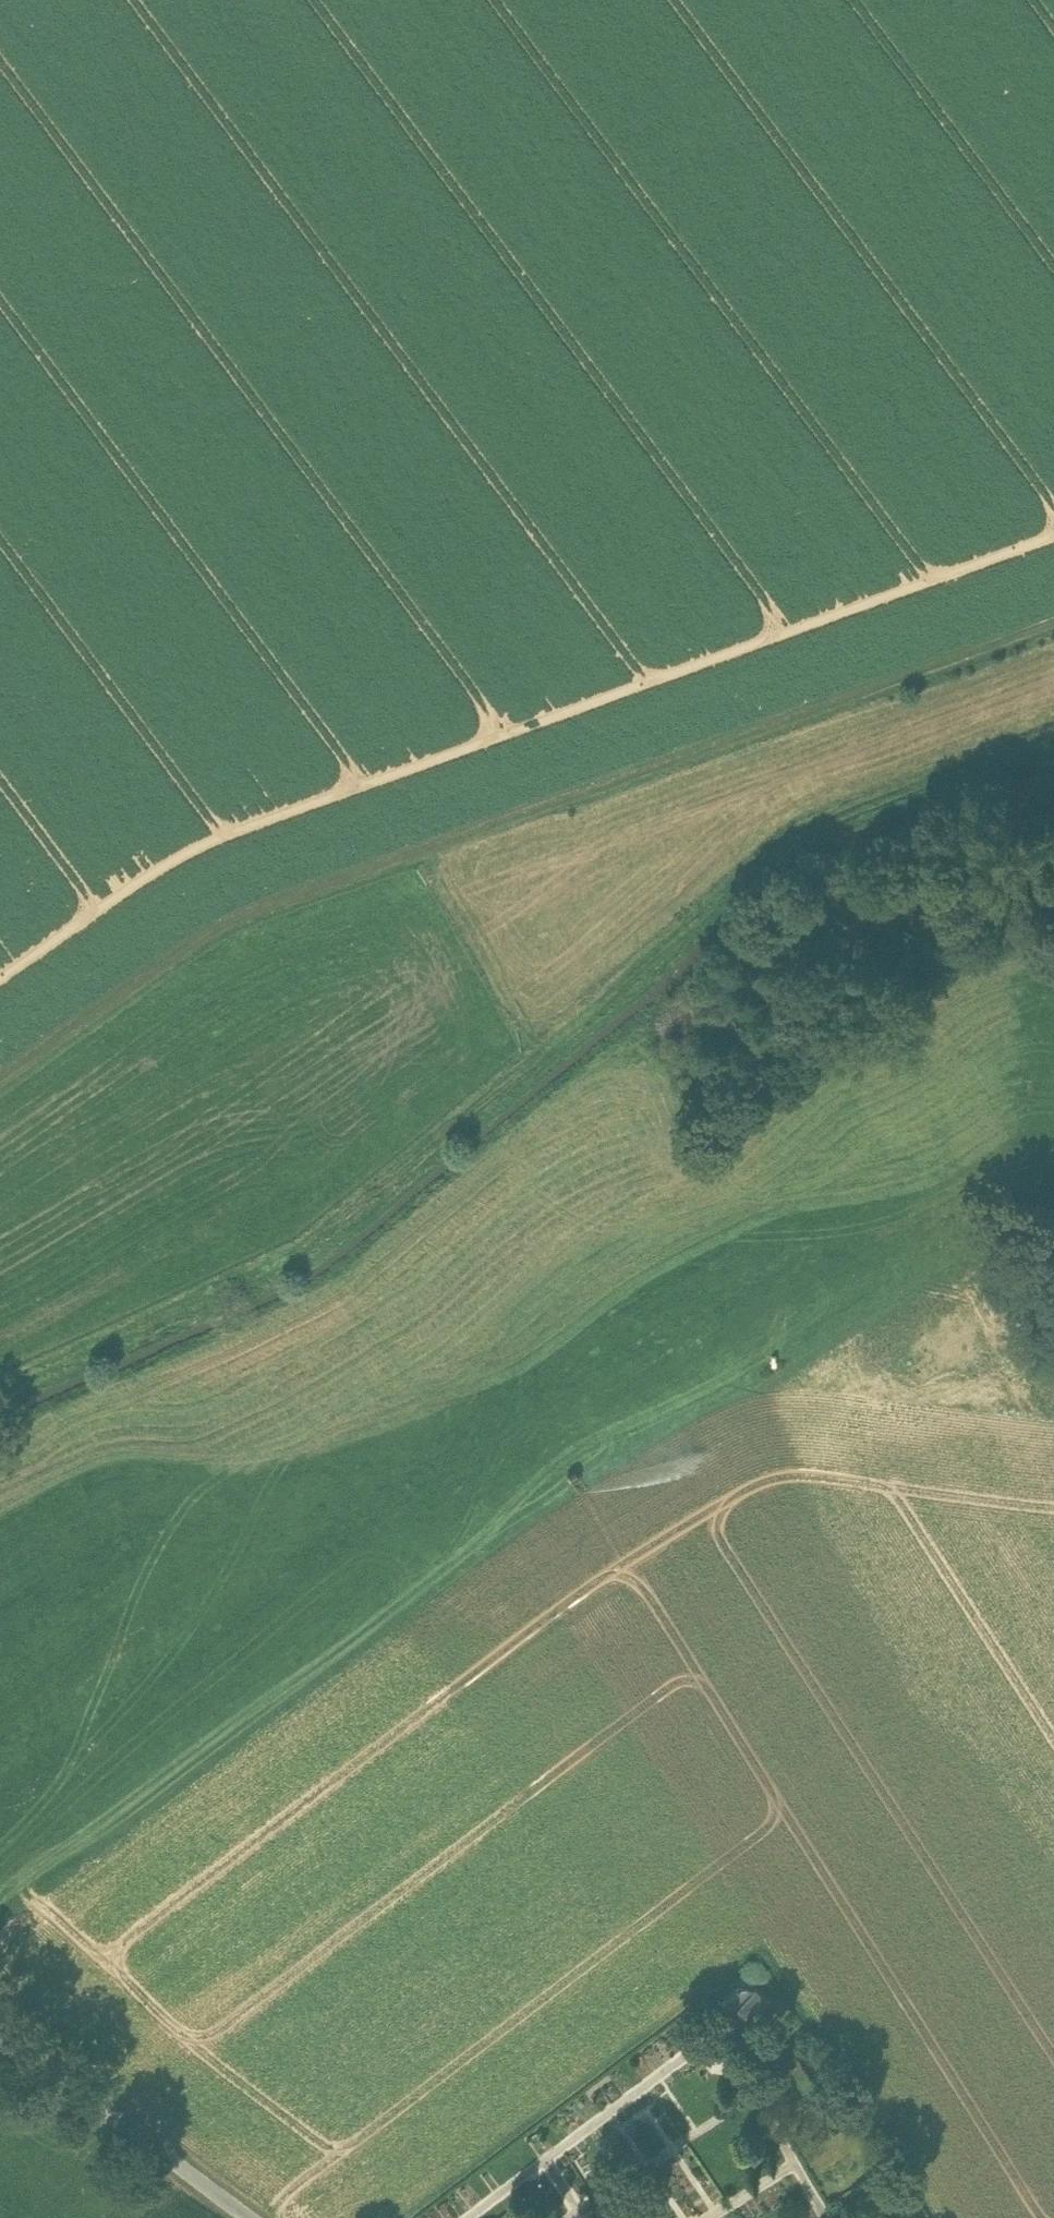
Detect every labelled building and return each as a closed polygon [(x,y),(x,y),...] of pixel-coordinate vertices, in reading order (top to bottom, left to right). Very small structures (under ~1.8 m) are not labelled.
[(747,1986),(740,1984),(722,2003),(754,2033),(761,2026),(751,2017),(768,2000),(754,1987),(751,1990),(747,1986)]
